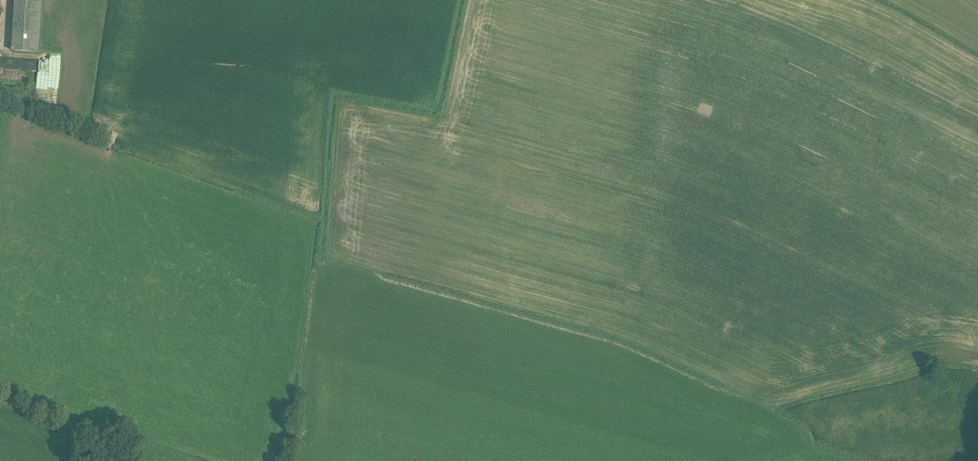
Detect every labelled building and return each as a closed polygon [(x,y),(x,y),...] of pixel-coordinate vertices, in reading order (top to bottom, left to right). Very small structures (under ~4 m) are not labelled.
[(13,53),(38,54),(41,0),(17,0),(13,53)] [(57,58),(34,57),(34,81),(56,82),(57,58)]
